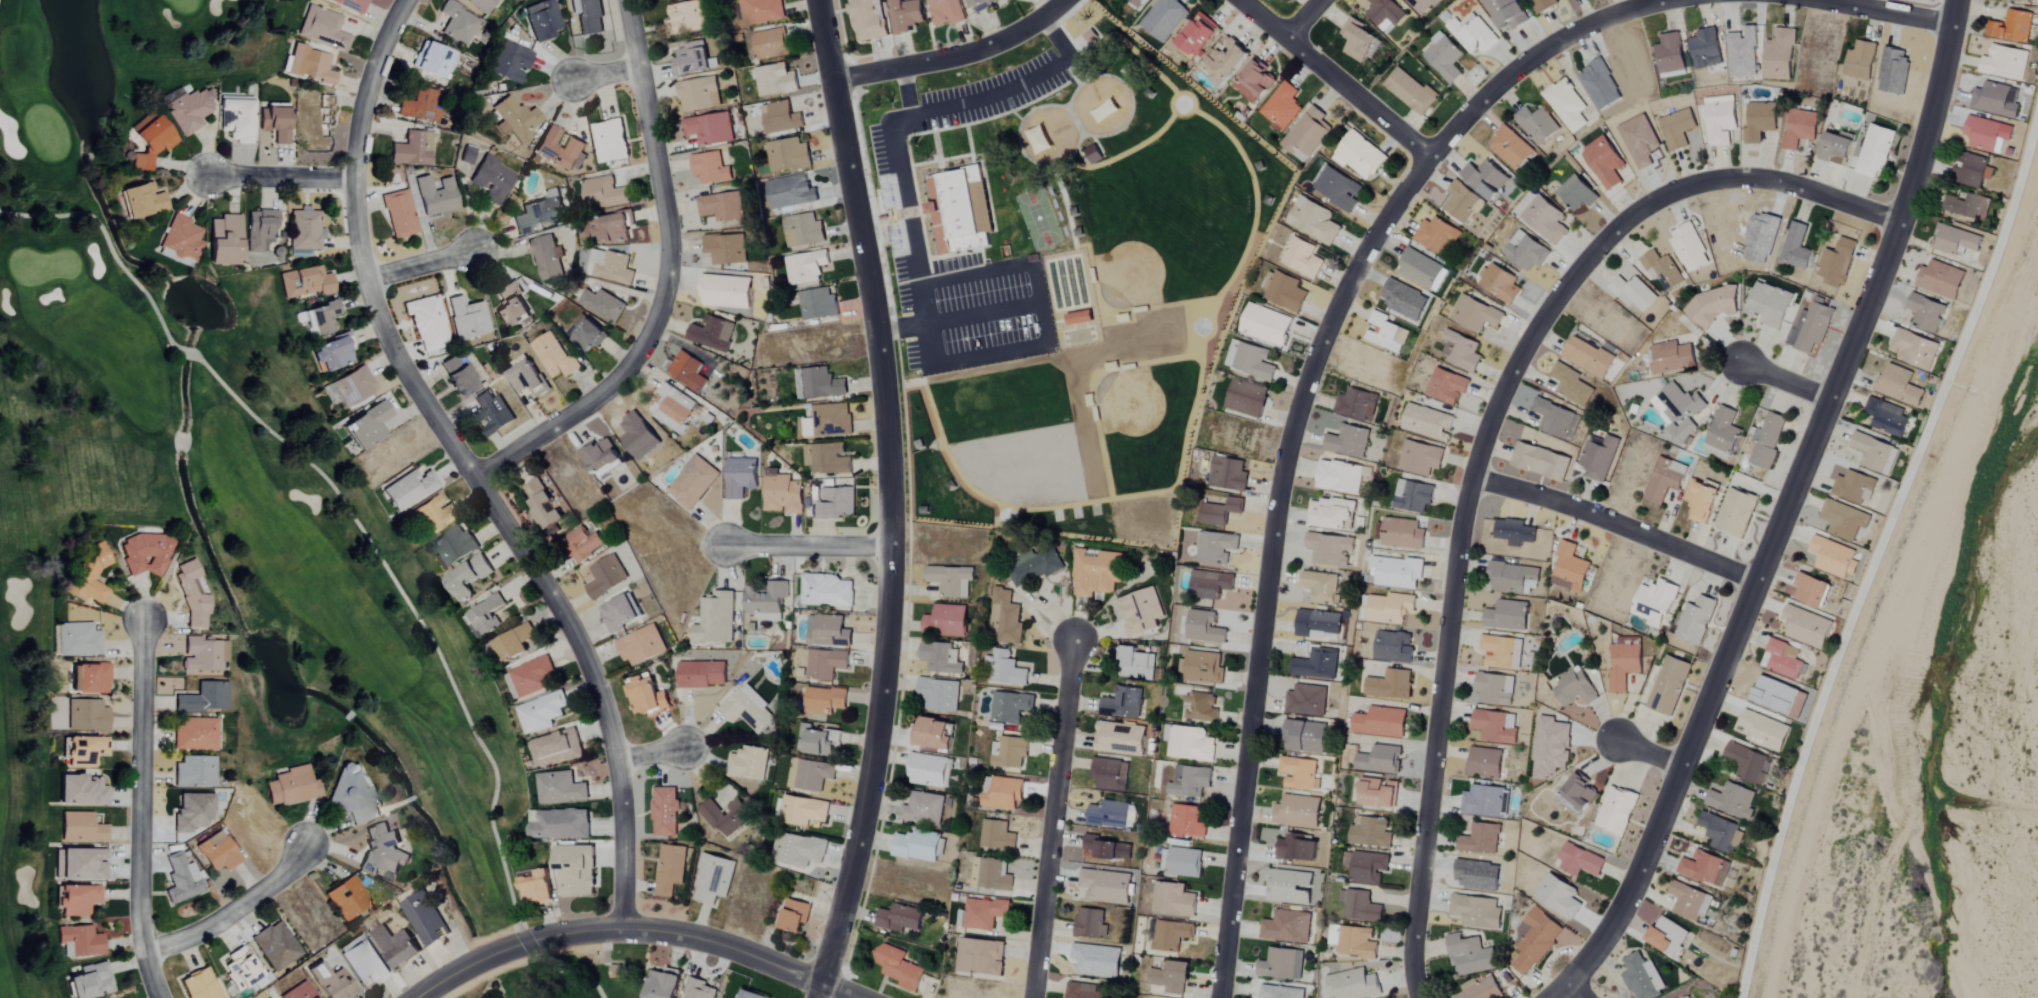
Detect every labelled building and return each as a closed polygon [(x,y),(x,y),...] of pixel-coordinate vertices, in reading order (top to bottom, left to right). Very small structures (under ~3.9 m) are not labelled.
[(445,0),(444,0),(437,12),(448,19),(441,31),(465,45),(480,20),(445,0)] [(498,0),(468,0),(465,3),(483,18),(498,0)] [(535,44),(554,37),(551,30),(562,26),(552,0),(546,0),(523,9),(535,44)] [(598,0),(571,0),(573,14),(577,14),(580,36),(603,33),(598,0)] [(669,18),(662,19),(663,29),(671,27),(672,35),(710,28),(705,0),(699,0),(667,5),(669,18)] [(785,19),(782,0),(740,0),(745,26),(785,19)] [(887,25),(884,25),(880,0),(849,0),(854,42),(888,38),(887,25)] [(912,33),(911,26),(925,24),(921,0),(915,0),(904,2),(904,0),(891,0),(896,36),(912,33)] [(959,0),(926,0),(934,26),(948,22),(950,26),(966,21),(959,0)] [(972,12),(1002,1),(1002,0),(968,0),(972,12)] [(1189,10),(1177,1),(1178,0),(1159,0),(1139,24),(1162,43),(1189,10)] [(1384,34),(1405,14),(1392,0),(1367,0),(1372,5),(1364,13),(1384,34)] [(1420,17),(1432,6),(1434,8),(1442,0),(1404,0),(1420,17)] [(1501,35),(1528,21),(1518,0),(1483,0),(1501,35)] [(1539,14),(1559,5),(1556,0),(1532,0),(1539,14)] [(350,35),(337,31),(341,15),(306,5),(297,37),(346,51),(350,35)] [(1471,55),(1478,49),(1483,55),(1499,40),(1474,12),(1461,24),(1455,18),(1445,27),(1471,55)] [(1196,57),(1217,29),(1196,14),(1175,43),(1196,57)] [(1340,33),(1351,39),(1343,52),(1364,64),(1379,36),(1348,18),(1340,33)] [(1729,77),(1756,76),(1754,41),(1761,40),(1760,26),(1743,27),(1743,33),(1727,34),(1729,77)] [(784,28),(751,33),(755,60),(788,55),(784,28)] [(1098,38),(1090,28),(1082,35),(1090,45),(1098,38)] [(1721,65),(1716,28),(1696,31),(1697,37),(1689,38),(1693,69),(1721,65)] [(1792,81),(1794,29),(1774,29),(1774,40),(1764,40),(1763,80),(1792,81)] [(1422,57),(1452,85),(1462,74),(1453,65),(1464,54),(1439,31),(1427,44),(1431,47),(1422,57)] [(1685,71),(1679,32),(1660,35),(1661,44),(1655,45),(1659,74),(1685,71)] [(1250,55),(1228,35),(1217,47),(1218,48),(1202,65),(1212,74),(1209,77),(1220,87),(1250,55)] [(442,79),(452,52),(421,40),(410,67),(442,79)] [(1845,76),(1871,80),(1876,43),(1856,40),(1855,50),(1848,50),(1845,76)] [(520,84),(524,71),(526,72),(533,53),(500,41),(488,73),(520,84)] [(330,55),(306,50),(307,46),(293,43),(289,60),(284,59),(282,72),(319,80),(318,83),(333,86),(336,73),(326,71),(330,55)] [(673,76),(709,71),(706,43),(669,47),(673,76)] [(2028,51),(1991,44),(1988,57),(1982,56),(1979,73),(2023,81),(2028,51)] [(1878,91),(1905,95),(1910,60),(1905,59),(1906,50),(1884,48),(1878,91)] [(1252,61),(1234,86),(1258,104),(1277,78),(1252,61)] [(795,71),(788,73),(786,63),(754,68),(759,98),(798,91),(795,71)] [(1425,89),(1398,67),(1383,86),(1420,116),(1438,95),(1427,85),(1425,89)] [(720,108),(717,78),(677,81),(680,112),(720,108)] [(1587,124),(1579,113),(1586,108),(1566,78),(1542,94),(1570,135),(1587,124)] [(1259,113),(1284,131),(1302,107),(1292,100),(1298,91),(1284,80),(1259,113)] [(1969,108),(2015,120),(2019,104),(2015,103),(2018,90),(1985,81),(1983,90),(1974,88),(1969,108)] [(202,126),(198,119),(215,110),(201,85),(164,107),(182,138),(202,126)] [(438,120),(438,109),(434,109),(435,89),(400,87),(398,118),(438,120)] [(303,145),(330,146),(332,94),(316,94),(316,98),(304,98),(303,145)] [(543,119),(533,107),(524,114),(509,94),(490,109),(499,120),(493,125),(502,137),(509,132),(520,145),(531,136),(527,132),(543,119)] [(1708,147),(1730,145),(1728,131),(1737,130),(1734,96),(1704,99),(1708,147)] [(252,97),(219,97),(219,111),(227,111),(226,132),(229,132),(229,143),(252,143),(252,97)] [(1092,112),(1101,128),(1122,116),(1112,100),(1092,112)] [(801,113),(791,114),(789,101),(761,104),(764,134),(803,129),(801,113)] [(1743,145),(1761,144),(1760,132),(1777,131),(1776,103),(1747,104),(1748,129),(1743,129),(1743,145)] [(1327,115),(1313,104),(1281,145),(1305,164),(1331,131),(1321,123),(1327,115)] [(1560,130),(1543,108),(1533,115),(1526,106),(1514,116),(1537,147),(1560,130)] [(288,145),(289,109),(259,107),(259,131),(274,131),(274,145),(288,145)] [(1670,153),(1689,146),(1684,133),(1697,128),(1690,108),(1658,119),(1670,153)] [(1797,152),(1799,139),(1815,142),(1820,115),(1791,110),(1783,149),(1797,152)] [(733,142),(729,112),(697,117),(698,120),(683,122),(685,138),(697,136),(698,147),(733,142)] [(1662,149),(1646,114),(1618,127),(1639,171),(1653,165),(1649,154),(1662,149)] [(152,172),(153,156),(161,150),(166,151),(178,141),(158,115),(133,134),(148,155),(133,154),(132,171),(152,172)] [(1963,136),(1971,138),(1969,147),(1994,153),(1998,139),(2010,142),(2014,127),(1968,115),(1963,136)] [(591,124),(596,164),(627,159),(621,119),(591,124)] [(534,153),(577,173),(585,155),(580,153),(585,144),(570,138),(565,149),(554,145),(561,130),(547,124),(534,153)] [(1876,178),(1878,171),(1885,173),(1896,131),(1870,124),(1856,173),(1876,178)] [(1048,125),(1029,131),(1036,154),(1056,148),(1048,125)] [(1487,145),(1515,171),(1534,151),(1506,125),(1487,145)] [(1388,156),(1353,130),(1334,155),(1369,181),(1388,156)] [(431,132),(405,131),(404,145),(390,144),(389,164),(429,166),(431,132)] [(1616,173),(1625,167),(1606,135),(1581,150),(1607,192),(1622,183),(1616,173)] [(808,143),(799,144),(798,138),(765,141),(769,172),(810,167),(808,143)] [(1094,142),(1103,158),(1091,164),(1082,149),(1094,142)] [(460,162),(471,165),(475,149),(464,146),(460,162)] [(729,166),(722,167),(720,152),(689,156),(692,177),(699,176),(700,185),(731,181),(729,166)] [(1955,167),(1952,182),(1981,188),(1983,178),(1991,180),(1993,169),(1986,167),(1988,159),(1967,154),(1963,169),(1955,167)] [(499,206),(514,170),(482,157),(470,183),(485,190),(482,198),(499,206)] [(1491,202),(1510,179),(1486,159),(1477,169),(1469,162),(1459,175),(1491,202)] [(925,176),(967,168),(966,164),(983,160),(996,231),(988,232),(990,246),(939,256),(931,216),(928,216),(927,209),(926,203),(930,202),(925,176)] [(1351,213),(1358,201),(1352,197),(1359,185),(1327,165),(1312,189),(1351,213)] [(451,176),(438,179),(440,189),(432,191),(429,175),(415,178),(423,216),(458,209),(451,176)] [(1600,198),(1579,175),(1558,193),(1575,211),(1585,202),(1589,207),(1600,198)] [(627,204),(625,187),(613,189),(612,176),(582,180),(584,194),(579,195),(581,210),(627,204)] [(1473,212),(1477,215),(1486,203),(1456,180),(1447,192),(1452,195),(1442,208),(1463,224),(1473,212)] [(168,210),(163,192),(155,194),(151,181),(119,190),(128,221),(168,210)] [(565,222),(557,188),(544,192),(545,200),(520,206),(522,215),(512,217),(517,237),(531,233),(530,230),(565,222)] [(417,234),(408,190),(382,195),(391,239),(417,234)] [(696,198),(699,217),(715,215),(716,222),(744,218),(740,192),(696,198)] [(1568,230),(1559,223),(1565,215),(1539,194),(1521,217),(1556,246),(1568,230)] [(1986,221),(1990,198),(1968,194),(1966,201),(1945,197),(1942,213),(1986,221)] [(1286,225),(1333,245),(1341,226),(1329,221),(1334,211),(1298,196),(1286,225)] [(596,212),(598,220),(591,221),(594,238),(599,237),(600,245),(632,240),(626,207),(596,212)] [(247,252),(271,253),(271,223),(277,223),(278,211),(248,211),(247,252)] [(319,229),(319,212),(291,211),(290,250),(322,250),(322,229),(319,229)] [(159,247),(172,253),(172,254),(195,263),(203,242),(198,241),(202,230),(189,225),(191,220),(172,213),(159,247)] [(822,221),(815,222),(814,214),(784,217),(788,247),(825,244),(822,221)] [(240,216),(220,215),(220,220),(209,220),(209,265),(239,266),(240,216)] [(1412,239),(1439,255),(1447,240),(1455,244),(1462,233),(1434,216),(1430,223),(1424,220),(1412,239)] [(1806,270),(1812,251),(1801,247),(1808,225),(1793,220),(1779,261),(1806,270)] [(1687,274),(1710,263),(1692,222),(1668,233),(1687,274)] [(1983,237),(1938,224),(1931,248),(1962,258),(1965,249),(1978,253),(1983,237)] [(1529,272),(1535,264),(1539,267),(1550,252),(1520,230),(1502,253),(1529,272)] [(529,240),(540,282),(563,276),(559,260),(564,259),(560,246),(555,248),(551,235),(529,240)] [(703,254),(711,254),(712,265),(745,264),(745,235),(703,235),(703,254)] [(1314,280),(1323,261),(1311,255),(1315,247),(1292,236),(1279,264),(1314,280)] [(1823,284),(1843,290),(1857,242),(1841,237),(1837,252),(1825,249),(1817,275),(1825,277),(1823,284)] [(1397,272),(1433,293),(1447,270),(1410,249),(1397,272)] [(1646,272),(1652,268),(1667,292),(1684,282),(1669,255),(1660,260),(1655,250),(1639,260),(1646,272)] [(631,285),(634,271),(626,270),(629,256),(607,251),(604,265),(588,262),(585,276),(631,285)] [(785,256),(788,286),(821,282),(819,266),(829,265),(827,251),(785,256)] [(1966,273),(1931,259),(1927,268),(1923,267),(1915,287),(1955,302),(1966,273)] [(1514,285),(1518,276),(1491,264),(1480,288),(1514,304),(1521,289),(1514,285)] [(284,299),(318,292),(319,296),(335,292),(330,273),(323,275),(320,265),(278,274),(284,299)] [(1299,313),(1308,293),(1296,288),(1299,280),(1274,270),(1263,299),(1299,313)] [(751,278),(701,275),(700,297),(703,297),(703,306),(750,308),(751,278)] [(1658,298),(1635,277),(1628,285),(1618,276),(1607,287),(1629,308),(1633,304),(1643,314),(1658,298)] [(506,330),(530,315),(517,295),(521,292),(513,280),(493,293),(502,306),(494,311),(506,330)] [(1782,330),(1793,293),(1756,282),(1747,313),(1763,317),(1761,324),(1782,330)] [(616,324),(625,306),(585,284),(575,302),(616,324)] [(803,321),(839,316),(836,295),(830,296),(829,288),(798,292),(803,321)] [(1946,307),(1913,292),(1906,308),(1916,312),(1911,325),(1937,336),(1943,320),(1941,319),(1946,307)] [(1480,334),(1485,322),(1499,328),(1505,314),(1462,294),(1450,320),(1480,334)] [(449,346),(437,295),(402,304),(405,316),(410,315),(420,353),(449,346)] [(490,332),(482,300),(463,305),(461,296),(446,299),(456,341),(490,332)] [(322,307),(309,311),(315,336),(336,331),(332,317),(337,315),(334,300),(321,303),(322,307)] [(1811,355),(1815,343),(1822,346),(1836,310),(1812,301),(1808,312),(1800,309),(1786,345),(1811,355)] [(1282,348),(1293,318),(1247,303),(1237,332),(1282,348)] [(1065,313),(1090,309),(1092,322),(1068,326),(1065,313)] [(1409,331),(1387,322),(1389,316),(1373,310),(1368,323),(1381,328),(1379,335),(1367,330),(1363,339),(1400,354),(1409,331)] [(604,333),(582,313),(564,333),(586,353),(604,333)] [(685,341),(726,353),(735,324),(706,315),(702,327),(690,324),(685,341)] [(1940,344),(1897,327),(1888,351),(1898,355),(1897,359),(1929,372),(1940,344)] [(1480,344),(1448,329),(1443,339),(1449,342),(1442,358),(1475,374),(1483,357),(1476,354),(1480,344)] [(566,358),(550,331),(528,344),(550,380),(562,373),(565,378),(581,368),(572,354),(566,358)] [(1602,381),(1615,359),(1574,334),(1561,356),(1602,381)] [(319,374),(353,362),(344,335),(310,347),(319,374)] [(1692,344),(1678,346),(1678,341),(1650,346),(1651,353),(1650,353),(1653,375),(1696,368),(1692,344)] [(1273,380),(1276,365),(1267,363),(1270,350),(1238,342),(1233,363),(1229,362),(1227,369),(1273,380)] [(704,363),(679,351),(666,376),(701,393),(707,380),(698,375),(704,363)] [(476,389),(458,354),(439,364),(457,398),(476,389)] [(529,389),(533,398),(545,393),(528,354),(515,360),(518,367),(506,372),(516,395),(529,389)] [(1594,389),(1578,380),(1581,375),(1556,361),(1549,375),(1560,382),(1554,392),(1584,408),(1594,389)] [(1919,407),(1924,390),(1909,386),(1914,372),(1888,364),(1884,377),(1878,375),(1873,393),(1919,407)] [(376,392),(362,366),(331,382),(345,408),(376,392)] [(1455,407),(1461,393),(1466,395),(1472,381),(1437,367),(1426,395),(1455,407)] [(847,396),(846,379),(830,380),(830,368),(803,369),(804,398),(847,396)] [(1261,419),(1270,389),(1232,378),(1223,408),(1261,419)] [(1707,406),(1697,392),(1688,399),(1675,381),(1648,401),(1680,442),(1697,429),(1690,419),(1707,406)] [(679,433),(697,404),(662,383),(656,393),(660,396),(649,415),(679,433)] [(1333,414),(1369,423),(1376,394),(1348,388),(1346,396),(1338,394),(1333,414)] [(470,400),(493,434),(515,420),(499,395),(493,398),(487,389),(470,400)] [(1905,409),(1870,396),(1864,411),(1876,415),(1872,427),(1902,439),(1909,419),(1902,416),(1905,409)] [(1581,413),(1537,399),(1532,413),(1543,416),(1538,432),(1572,442),(1581,413)] [(387,434),(380,424),(393,416),(383,400),(342,426),(359,452),(387,434)] [(1455,417),(1410,403),(1402,429),(1447,442),(1455,417)] [(851,436),(850,404),(812,405),(813,419),(802,420),(803,437),(851,436)] [(1729,461),(1742,430),(1731,426),(1737,412),(1720,405),(1702,449),(1729,461)] [(1769,470),(1787,418),(1768,411),(1762,430),(1756,428),(1752,441),(1756,442),(1748,463),(1769,470)] [(1368,431),(1342,425),(1339,437),(1326,434),(1323,451),(1362,460),(1368,431)] [(1534,444),(1537,432),(1528,429),(1524,442),(1534,444)] [(1899,448),(1855,432),(1850,447),(1865,452),(1860,466),(1889,477),(1899,448)] [(1587,441),(1579,465),(1587,468),(1584,477),(1604,484),(1620,439),(1606,434),(1602,446),(1587,441)] [(621,463),(607,437),(580,451),(594,477),(621,463)] [(1440,470),(1445,449),(1405,440),(1398,470),(1429,478),(1431,468),(1440,470)] [(1564,482),(1571,457),(1518,442),(1511,466),(1564,482)] [(852,474),(851,456),(845,456),(845,444),(803,445),(804,466),(813,466),(813,474),(852,474)] [(720,473),(694,454),(666,492),(691,511),(720,473)] [(1242,472),(1244,461),(1212,457),(1208,487),(1246,492),(1248,473),(1242,472)] [(1689,466),(1658,457),(1644,501),(1662,506),(1668,488),(1680,492),(1689,466)] [(757,460),(726,459),(725,500),(742,500),(742,489),(756,489),(757,460)] [(1315,488),(1356,495),(1359,476),(1369,478),(1370,469),(1319,460),(1315,488)] [(395,513),(438,485),(429,471),(417,479),(412,470),(380,490),(395,513)] [(1844,480),(1837,477),(1831,494),(1866,507),(1876,480),(1848,470),(1844,480)] [(764,476),(764,512),(784,511),(784,515),(802,514),(801,482),(790,482),(790,476),(764,476)] [(544,531),(563,522),(540,478),(525,486),(532,501),(529,503),(544,531)] [(1392,508),(1424,514),(1426,505),(1431,506),(1435,487),(1398,479),(1392,508)] [(1683,501),(1695,505),(1689,520),(1706,526),(1720,490),(1691,479),(1683,501)] [(1715,528),(1745,539),(1759,498),(1730,487),(1715,528)] [(855,489),(820,488),(820,520),(842,520),(842,515),(854,515),(855,489)] [(412,509),(427,535),(459,518),(450,502),(443,506),(437,495),(412,509)] [(1225,527),(1226,513),(1241,515),(1243,499),(1201,496),(1199,524),(1225,527)] [(1309,499),(1307,527),(1344,530),(1345,520),(1352,521),(1354,502),(1320,498),(1320,500),(1309,499)] [(1871,516),(1826,499),(1819,519),(1832,523),(1828,534),(1853,543),(1859,527),(1866,530),(1871,516)] [(1385,518),(1381,545),(1423,550),(1426,530),(1418,529),(1419,523),(1385,518)] [(1535,528),(1524,527),(1525,520),(1495,519),(1495,539),(1508,540),(1508,547),(1522,548),(1522,543),(1535,543),(1535,528)] [(432,543),(448,568),(478,548),(463,523),(432,543)] [(157,579),(173,547),(132,526),(120,550),(126,553),(120,564),(133,571),(135,568),(157,579)] [(588,538),(584,532),(563,546),(577,566),(606,547),(596,532),(588,538)] [(1239,535),(1198,532),(1196,562),(1228,564),(1229,551),(1238,552),(1239,535)] [(1353,538),(1306,533),(1305,548),(1312,549),(1310,563),(1345,567),(1346,552),(1351,553),(1353,538)] [(1845,581),(1847,574),(1854,576),(1859,564),(1853,561),(1856,551),(1815,536),(1809,550),(1820,554),(1814,569),(1845,581)] [(1590,563),(1573,558),(1576,545),(1560,540),(1555,557),(1559,558),(1553,579),(1566,583),(1564,590),(1581,595),(1590,563)] [(1064,569),(1053,546),(1022,561),(1029,574),(1021,578),(1024,583),(1043,574),(1045,578),(1064,569)] [(1071,595),(1092,598),(1092,592),(1114,594),(1115,583),(1123,584),(1126,554),(1090,550),(1076,549),(1071,595)] [(628,581),(613,552),(587,566),(595,581),(584,587),(591,601),(628,581)] [(442,577),(456,603),(472,595),(467,587),(493,573),(483,555),(442,577)] [(1416,590),(1417,580),(1422,581),(1424,562),(1373,557),(1371,576),(1377,577),(1376,586),(1416,590)] [(187,628),(205,628),(205,616),(209,615),(209,595),(201,595),(195,579),(201,576),(194,560),(173,568),(173,574),(182,598),(182,599),(187,613),(187,628)] [(1540,569),(1492,562),(1488,590),(1529,596),(1530,586),(1538,587),(1540,569)] [(925,583),(942,584),(941,598),(968,598),(968,581),(973,581),(973,568),(925,567),(925,583)] [(1235,576),(1192,570),(1189,593),(1222,598),(1223,590),(1233,592),(1235,576)] [(1336,576),(1302,572),(1300,587),(1312,589),(1310,602),(1332,605),(1336,576)] [(1793,599),(1821,609),(1830,584),(1798,572),(1793,585),(1798,587),(1793,599)] [(800,605),(853,607),(854,578),(801,576),(800,605)] [(1679,586),(1658,579),(1656,587),(1641,582),(1630,614),(1647,620),(1646,625),(1658,629),(1664,614),(1669,617),(1679,586)] [(783,622),(783,583),(766,582),(766,593),(757,593),(757,587),(745,587),(745,615),(757,615),(757,622),(783,622)] [(1157,620),(1164,618),(1154,587),(1115,600),(1128,639),(1160,629),(1157,620)] [(1020,645),(1022,623),(1018,623),(1020,605),(1010,604),(1012,589),(994,588),(989,641),(1020,645)] [(732,643),(733,592),(724,592),(723,599),(701,598),(700,626),(690,626),(690,642),(732,643)] [(479,639),(503,624),(495,611),(505,605),(499,594),(465,616),(479,639)] [(597,608),(608,634),(642,619),(631,594),(597,608)] [(1368,623),(1405,625),(1406,612),(1414,612),(1415,596),(1388,594),(1388,597),(1370,596),(1368,623)] [(1701,647),(1717,601),(1700,595),(1696,607),(1686,603),(1674,637),(1701,647)] [(1528,603),(1497,600),(1495,610),(1484,609),(1482,627),(1525,632),(1528,603)] [(966,606),(933,605),(933,616),(923,616),(922,634),(965,635),(966,606)] [(1834,622),(1787,605),(1782,619),(1790,622),(1784,637),(1823,651),(1834,622)] [(1216,612),(1188,611),(1186,641),(1226,643),(1226,629),(1215,629),(1216,612)] [(1340,613),(1297,611),(1296,638),(1338,640),(1340,613)] [(851,646),(851,629),(843,629),(843,617),(815,616),(814,645),(851,646)] [(536,637),(529,623),(492,643),(504,665),(528,652),(524,644),(536,637)] [(101,655),(101,631),(92,631),(92,624),(58,624),(58,656),(101,655)] [(666,652),(655,624),(616,640),(627,669),(666,652)] [(1412,663),(1413,634),(1377,632),(1376,661),(1412,663)] [(1523,640),(1481,636),(1479,653),(1486,654),(1485,668),(1520,671),(1523,640)] [(221,672),(221,663),(227,663),(227,639),(183,639),(183,671),(221,672)] [(1799,650),(1770,639),(1765,654),(1770,656),(1765,670),(1799,682),(1806,664),(1796,660),(1799,650)] [(927,673),(963,674),(963,663),(957,663),(958,646),(921,644),(920,662),(928,662),(927,673)] [(1627,673),(1642,674),(1642,645),(1611,645),(1610,655),(1614,655),(1614,670),(1610,670),(1610,693),(1626,693),(1627,673)] [(1028,670),(1014,669),(1015,660),(1009,659),(1010,650),(994,648),(990,683),(1026,687),(1028,670)] [(1335,679),(1337,650),(1311,648),(1310,660),(1291,659),(1289,676),(1335,679)] [(1154,680),(1155,655),(1136,654),(1136,650),(1123,649),(1121,678),(1154,680)] [(832,681),(833,669),(848,669),(849,651),(808,650),(807,680),(832,681)] [(1224,655),(1188,651),(1187,659),(1180,658),(1177,679),(1221,685),(1224,655)] [(555,675),(547,655),(508,671),(519,699),(549,687),(546,678),(555,675)] [(1648,709),(1675,716),(1690,663),(1663,655),(1648,709)] [(725,663),(677,662),(677,689),(709,689),(709,686),(725,686),(725,663)] [(109,665),(75,664),(74,694),(108,695),(109,665)] [(1553,690),(1564,708),(1580,698),(1586,707),(1599,699),(1579,666),(1556,681),(1560,686),(1553,690)] [(1412,671),(1386,669),(1386,679),(1366,678),(1365,696),(1410,699),(1412,671)] [(1514,677),(1478,673),(1475,703),(1511,707),(1514,677)] [(665,691),(657,693),(653,678),(644,680),(643,676),(632,679),(634,685),(626,687),(634,717),(669,708),(665,691)] [(959,681),(918,679),(917,697),(926,698),(926,711),(957,712),(959,681)] [(227,710),(227,682),(197,682),(196,695),(174,695),(174,713),(204,713),(204,709),(227,710)] [(768,705),(744,683),(719,710),(733,724),(739,717),(759,735),(774,719),(764,709),(768,705)] [(1326,687),(1295,684),(1294,692),(1287,692),(1285,714),(1324,717),(1326,687)] [(831,716),(832,709),(844,711),(846,691),(807,687),(803,713),(831,716)] [(1099,716),(1139,718),(1141,689),(1113,688),(1113,700),(1100,699),(1099,716)] [(515,706),(524,735),(553,726),(551,720),(563,716),(561,709),(566,707),(561,691),(515,706)] [(1019,726),(1020,711),(1032,712),(1033,696),(994,692),(991,723),(1019,726)] [(1216,722),(1217,695),(1185,694),(1184,720),(1216,722)] [(67,731),(108,732),(109,708),(101,708),(101,701),(67,700),(67,731)] [(1352,733),(1404,739),(1407,711),(1370,707),(1369,716),(1354,714),(1352,733)] [(1791,727),(1745,710),(1739,727),(1748,731),(1745,740),(1781,754),(1791,727)] [(1480,742),(1516,745),(1517,728),(1514,728),(1515,714),(1473,711),(1472,730),(1481,730),(1480,742)] [(1536,778),(1556,778),(1557,769),(1568,769),(1570,724),(1555,723),(1555,717),(1538,716),(1536,778)] [(217,719),(182,719),(181,727),(176,727),(176,750),(216,751),(217,719)] [(952,751),(953,738),(949,737),(950,722),(922,719),(920,730),(914,730),(912,746),(952,751)] [(1094,751),(1142,758),(1146,728),(1098,721),(1094,751)] [(1325,723),(1286,721),(1284,752),(1324,755),(1325,723)] [(1213,762),(1215,739),(1205,738),(1206,729),(1163,726),(1162,742),(1167,742),(1166,758),(1213,762)] [(583,756),(576,730),(529,742),(536,769),(583,756)] [(839,746),(840,734),(807,731),(804,755),(832,757),(833,745),(839,746)] [(107,738),(67,738),(67,768),(94,768),(94,755),(107,755),(107,738)] [(991,768),(1021,768),(1021,758),(1027,758),(1028,740),(992,739),(991,768)] [(1765,784),(1768,775),(1762,773),(1768,756),(1730,742),(1720,768),(1765,784)] [(764,782),(768,749),(740,746),(739,755),(728,754),(726,771),(742,773),(741,779),(764,782)] [(1355,770),(1396,775),(1400,749),(1375,746),(1374,755),(1357,753),(1355,770)] [(1502,750),(1468,748),(1467,776),(1501,778),(1502,750)] [(948,759),(911,754),(907,783),(944,788),(948,759)] [(215,787),(215,757),(180,757),(181,764),(174,765),(174,788),(215,787)] [(786,787),(821,794),(824,779),(833,781),(836,766),(792,758),(786,787)] [(1130,763),(1094,758),(1091,780),(1095,781),(1094,789),(1126,793),(1130,763)] [(1279,775),(1285,775),(1284,789),(1318,791),(1319,780),(1314,780),(1316,761),(1280,758),(1279,775)] [(327,803),(342,808),(352,828),(378,816),(373,806),(378,803),(370,787),(364,785),(359,775),(354,773),(349,764),(345,763),(340,765),(327,803)] [(1212,768),(1170,766),(1168,796),(1199,797),(1200,788),(1211,789),(1212,768)] [(270,808),(322,797),(318,780),(310,782),(307,767),(273,774),(274,782),(264,784),(270,808)] [(536,773),(537,803),(587,801),(587,783),(572,784),(572,772),(536,773)] [(58,804),(107,806),(107,787),(100,786),(101,778),(84,778),(84,776),(59,775),(58,804)] [(1600,790),(1575,775),(1561,798),(1586,813),(1600,790)] [(1015,810),(1016,796),(1022,796),(1023,780),(992,778),(991,795),(981,794),(980,808),(1015,810)] [(1360,806),(1395,808),(1397,782),(1386,781),(1386,780),(1362,778),(1360,806)] [(1705,806),(1749,821),(1758,792),(1727,783),(1723,794),(1710,790),(1705,806)] [(1594,825),(1623,837),(1640,797),(1611,785),(1594,825)] [(1462,792),(1461,816),(1502,817),(1502,787),(1470,786),(1470,792),(1462,792)] [(677,837),(678,800),(676,800),(676,788),(653,788),(652,837),(677,837)] [(944,797),(912,791),(909,807),(901,806),(899,820),(939,827),(944,797)] [(190,834),(190,828),(211,829),(212,796),(177,794),(175,834),(190,834)] [(808,827),(809,820),(827,823),(830,803),(784,796),(780,823),(808,827)] [(1317,828),(1319,799),(1283,796),(1282,805),(1274,805),(1273,825),(1317,828)] [(726,840),(753,816),(736,798),(721,812),(709,799),(697,809),(726,840)] [(1132,830),(1134,805),(1102,802),(1101,807),(1088,805),(1086,825),(1132,830)] [(588,839),(588,811),(538,810),(538,823),(526,823),(525,839),(588,839)] [(107,842),(108,825),(92,825),(92,813),(60,812),(60,842),(107,842)] [(1349,844),(1390,849),(1392,833),(1388,833),(1389,821),(1356,817),(1356,825),(1351,825),(1349,844)] [(1008,823),(982,819),(978,847),(1015,851),(1017,835),(1006,833),(1008,823)] [(1498,854),(1499,825),(1472,823),(1471,838),(1459,837),(1458,852),(1498,854)] [(365,830),(367,840),(366,844),(367,849),(359,870),(375,876),(378,868),(395,875),(398,867),(405,865),(409,855),(396,850),(399,842),(397,832),(388,834),(385,824),(365,830)] [(212,873),(221,867),(225,872),(242,862),(221,830),(195,847),(212,873)] [(937,862),(940,835),(913,831),(912,836),(894,834),(891,857),(937,862)] [(828,843),(792,834),(788,848),(781,846),(777,863),(807,871),(809,862),(822,865),(828,843)] [(1278,840),(1276,859),(1315,863),(1318,843),(1296,840),(1296,835),(1285,834),(1285,840),(1278,840)] [(1099,836),(1084,835),(1083,859),(1131,861),(1131,845),(1099,843),(1099,836)] [(1599,877),(1606,860),(1567,843),(1556,868),(1577,877),(1581,869),(1599,877)] [(655,897),(672,899),(673,885),(683,886),(686,847),(660,845),(655,897)] [(594,847),(555,847),(555,871),(576,871),(576,897),(594,897),(594,847)] [(1160,875),(1198,877),(1200,850),(1161,848),(1160,875)] [(1731,863),(1696,849),(1691,860),(1683,857),(1677,872),(1720,890),(1731,863)] [(106,851),(54,850),(53,880),(106,881),(106,851)] [(171,905),(206,892),(198,872),(196,873),(192,862),(186,865),(181,851),(165,857),(170,871),(166,872),(172,889),(166,891),(171,905)] [(1388,872),(1389,855),(1346,852),(1345,868),(1351,868),(1350,882),(1380,885),(1381,871),(1388,872)] [(736,862),(703,853),(690,901),(713,906),(716,896),(726,899),(736,862)] [(1007,861),(973,858),(970,888),(1011,891),(1013,876),(1005,875),(1007,861)] [(521,903),(535,901),(536,905),(552,902),(548,870),(535,872),(535,877),(518,880),(521,903)] [(1132,875),(1080,870),(1078,889),(1087,889),(1086,901),(1129,905),(1132,875)] [(1312,874),(1269,870),(1266,902),(1309,906),(1310,890),(1311,890),(1312,874)] [(558,897),(574,898),(575,872),(558,872),(558,897)] [(1578,891),(1549,873),(1533,898),(1572,922),(1583,905),(1573,899),(1578,891)] [(371,904),(352,875),(324,894),(344,923),(371,904)] [(1714,899),(1674,880),(1668,894),(1678,898),(1672,912),(1702,926),(1714,899)] [(1195,917),(1197,894),(1185,894),(1186,885),(1154,883),(1152,914),(1195,917)] [(61,917),(87,917),(87,905),(100,905),(100,887),(55,888),(56,909),(61,909),(61,917)] [(1340,889),(1339,904),(1344,904),(1343,919),(1382,923),(1384,906),(1370,904),(1371,892),(1340,889)] [(424,950),(449,936),(425,890),(400,903),(424,950)] [(1449,917),(1465,918),(1464,928),(1500,930),(1501,909),(1496,908),(1497,899),(1451,896),(1449,917)] [(811,906),(786,899),(778,928),(799,934),(805,913),(809,914),(811,906)] [(993,932),(994,918),(1008,919),(1010,903),(966,899),(963,928),(993,932)] [(902,933),(904,928),(919,931),(923,910),(892,904),(891,912),(879,909),(875,928),(902,933)] [(1564,929),(1535,907),(1514,934),(1521,940),(1515,948),(1521,953),(1511,966),(1526,978),(1564,929)] [(1075,937),(1106,939),(1107,926),(1102,926),(1104,911),(1077,908),(1075,937)] [(1261,920),(1260,940),(1308,943),(1309,913),(1274,911),(1273,921),(1261,920)] [(1675,959),(1690,934),(1661,916),(1646,942),(1675,959)] [(302,955),(279,920),(251,938),(273,973),(302,955)] [(1193,925),(1156,921),(1153,950),(1178,953),(1180,938),(1192,940),(1193,925)] [(421,953),(407,931),(393,940),(383,925),(370,933),(394,971),(421,953)] [(102,935),(91,935),(91,926),(56,927),(57,944),(71,943),(71,959),(103,958),(102,935)] [(1378,942),(1373,942),(1374,929),(1339,927),(1337,956),(1377,958),(1378,942)] [(1448,936),(1455,977),(1498,970),(1495,948),(1481,950),(1479,938),(1462,941),(1461,934),(1448,936)] [(376,982),(388,975),(367,938),(340,953),(358,984),(372,976),(376,982)] [(1002,975),(1004,942),(958,939),(956,973),(1002,975)] [(924,969),(903,962),(906,953),(881,944),(874,963),(884,967),(881,975),(900,981),(898,987),(916,993),(924,969)] [(1120,978),(1121,948),(1072,945),(1071,959),(1078,959),(1077,976),(1120,978)] [(230,963),(222,968),(236,992),(261,978),(243,946),(226,956),(230,963)] [(1256,977),(1300,980),(1302,951),(1267,949),(1266,960),(1257,960),(1256,977)] [(1644,964),(1639,952),(1622,959),(1628,973),(1623,975),(1633,997),(1654,997),(1666,993),(1653,960),(1644,964)] [(106,962),(79,968),(81,975),(67,979),(72,997),(94,997),(113,993),(106,962)] [(1183,996),(1184,985),(1189,986),(1191,964),(1169,962),(1168,971),(1149,970),(1148,985),(1165,987),(1164,994),(1183,996)] [(357,996),(339,969),(329,976),(320,963),(307,972),(325,997),(354,997),(357,996)] [(621,965),(609,966),(610,979),(621,979),(621,965)] [(208,967),(180,980),(188,997),(221,997),(208,967)] [(1377,974),(1366,976),(1365,969),(1326,976),(1330,997),(1335,997),(1337,997),(1371,997),(1381,996),(1377,974)] [(680,976),(649,972),(646,997),(676,997),(680,976)] [(1493,976),(1476,984),(1475,982),(1452,992),(1455,997),(1503,997),(1493,976)] [(716,990),(706,987),(707,983),(690,977),(684,997),(714,997),(716,990)] [(306,981),(280,996),(281,997),(315,997),(306,981)] [(1111,993),(1097,992),(1097,984),(1067,983),(1066,997),(1111,997),(1111,993)] [(1304,990),(1260,985),(1259,997),(1303,997),(1304,990)]
